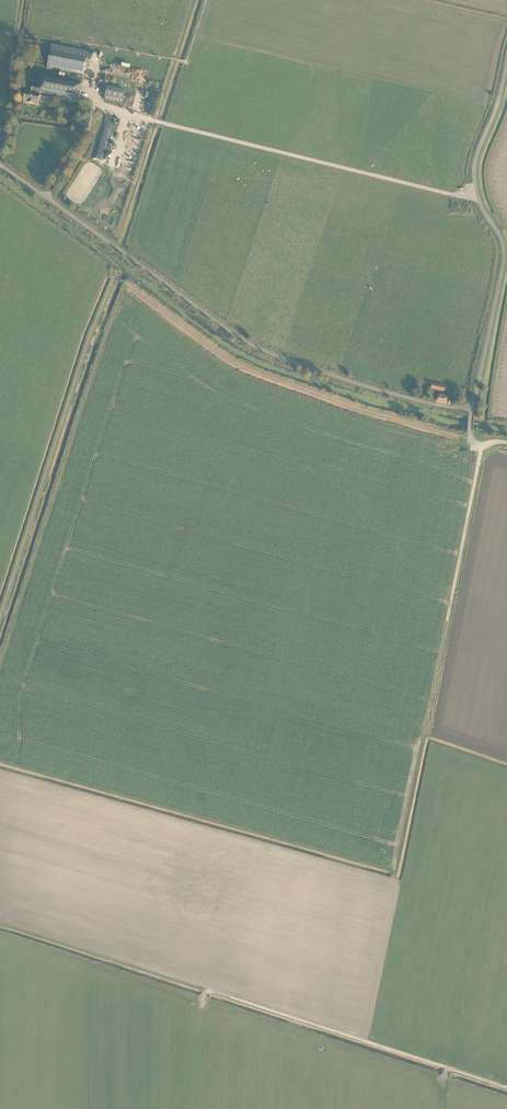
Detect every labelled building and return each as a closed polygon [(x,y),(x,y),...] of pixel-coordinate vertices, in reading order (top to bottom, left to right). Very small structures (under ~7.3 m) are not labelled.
[(33,104),(38,105),(40,96),(77,103),(86,59),(92,60),(93,53),(52,45),(51,52),(48,69),(68,73),(67,79),(40,74),(38,86),(33,85),(32,93),(26,92),(24,102),(29,103),(33,104)] [(125,91),(107,87),(105,101),(122,104),(125,91)] [(441,391),(441,393),(437,392),(435,402),(446,404),(448,397),(445,396),(446,394),(443,393),(443,392),(444,392),(445,386),(434,384),(432,384),(431,389),(433,390),(441,391)]
